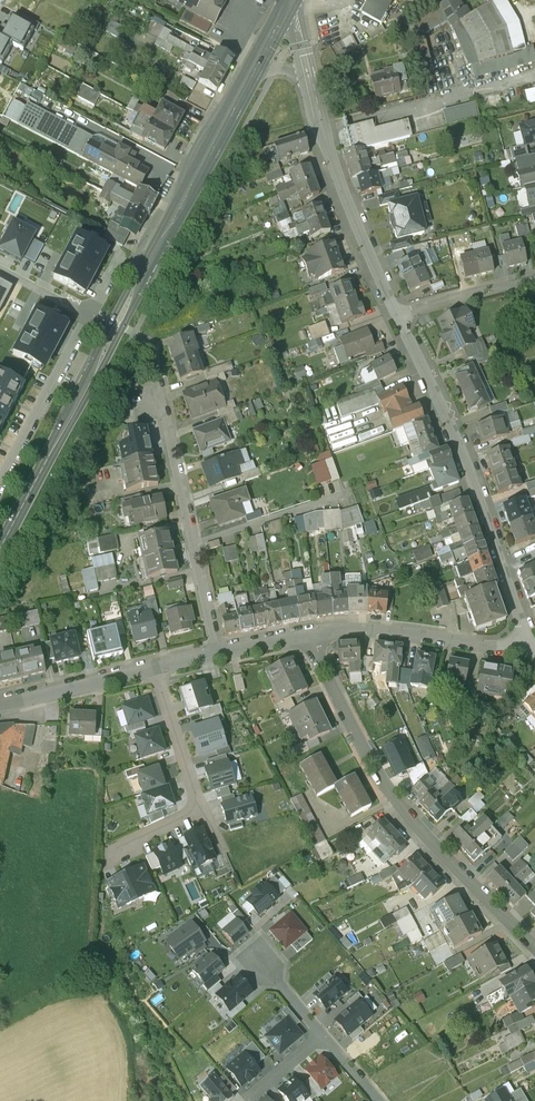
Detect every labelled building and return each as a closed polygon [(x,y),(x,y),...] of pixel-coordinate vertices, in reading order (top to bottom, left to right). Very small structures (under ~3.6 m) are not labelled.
[(168,1),(200,18),(214,25),(225,3),(226,0),(168,0),(168,1)] [(361,14),(379,23),(391,0),(369,0),(361,14)] [(457,0),(453,0),(439,8),(447,22),(451,28),(451,29),(471,17),(465,9),(463,10),(457,0)] [(471,17),(451,29),(468,67),(471,67),(513,56),(505,31),(490,6),(471,17)] [(22,15),(18,22),(34,30),(36,31),(40,24),(22,15)] [(0,27),(0,38),(12,45),(23,51),(34,30),(18,22),(11,18),(7,27),(2,24),(0,27)] [(214,25),(200,18),(195,28),(211,36),(216,26),(214,25)] [(125,28),(111,21),(106,31),(120,38),(125,28)] [(351,35),(330,49),(336,59),(357,47),(351,35)] [(1,65),(12,45),(0,38),(0,65),(1,65)] [(330,49),(329,48),(324,52),(324,53),(324,52),(327,65),(336,59),(330,49)] [(211,59),(194,50),(191,57),(208,66),(211,59)] [(211,59),(208,66),(225,75),(233,60),(216,50),(211,59)] [(324,53),(318,54),(321,68),(327,65),(324,52),(324,53)] [(208,66),(191,57),(188,63),(205,72),(208,66)] [(225,75),(208,66),(205,72),(199,83),(216,92),(225,75)] [(402,68),(384,73),(385,77),(371,81),(376,101),(380,100),(387,99),(387,98),(400,95),(396,81),(404,79),(402,68)] [(194,88),(197,82),(186,76),(183,83),(194,88)] [(99,95),(82,85),(76,97),(93,106),(99,95)] [(534,103),(534,89),(527,91),(530,104),(534,103)] [(181,99),(167,92),(161,105),(171,110),(174,106),(181,99)] [(135,95),(133,99),(132,98),(126,109),(132,112),(137,101),(139,97),(135,95)] [(474,103),(442,110),(445,125),(477,118),(474,103)] [(171,110),(161,105),(155,116),(141,109),(141,110),(138,115),(174,134),(183,117),(176,113),(178,108),(174,106),(171,110)] [(91,141),(38,113),(36,117),(24,111),(17,125),(81,159),(91,141)] [(174,134),(138,115),(131,128),(144,135),(142,139),(147,142),(148,140),(156,144),(155,146),(164,151),(174,134)] [(407,119),(373,128),(372,122),(345,129),(351,153),(363,150),(412,137),(407,119)] [(519,128),(523,146),(525,146),(534,143),(534,124),(519,128)] [(303,135),(273,145),(276,154),(273,161),(270,161),(271,164),(276,162),(277,163),(286,160),(287,161),(289,160),(290,158),(309,152),(303,135)] [(115,154),(91,141),(81,159),(139,189),(148,171),(126,160),(130,153),(119,147),(115,154)] [(523,146),(509,150),(512,161),(516,160),(528,157),(525,146),(523,146)] [(351,153),(343,155),(347,167),(377,160),(375,155),(369,156),(369,157),(365,158),(363,150),(351,153)] [(383,151),(375,154),(375,155),(377,160),(380,159),(385,158),(383,151)] [(385,158),(380,159),(381,166),(394,163),(392,156),(385,158)] [(516,160),(519,173),(534,169),(534,163),(533,156),(528,157),(516,160)] [(377,160),(347,167),(352,180),(370,175),(368,168),(374,166),(374,168),(381,166),(380,159),(377,160)] [(271,164),(262,167),(266,176),(280,171),(277,163),(276,162),(271,164)] [(308,166),(290,173),(294,184),(291,186),(289,185),(284,186),(284,185),(275,188),(278,196),(314,181),(308,166)] [(517,174),(521,189),(524,188),(534,185),(534,169),(519,173),(517,174)] [(370,175),(352,180),(356,189),(360,188),(361,195),(381,190),(379,180),(393,176),(391,170),(370,175)] [(411,180),(398,183),(400,191),(413,187),(411,180)] [(314,181),(278,196),(280,202),(289,199),(289,198),(293,196),(297,193),(300,201),(319,194),(314,181)] [(117,190),(107,185),(103,192),(124,203),(126,199),(127,198),(116,192),(117,190)] [(524,188),(530,209),(534,208),(534,185),(524,188)] [(156,198),(139,189),(132,202),(126,199),(124,203),(147,216),(156,198)] [(397,191),(378,196),(378,197),(380,206),(388,204),(389,204),(400,202),(397,191)] [(124,203),(103,192),(99,200),(109,206),(111,203),(119,207),(115,215),(125,219),(121,226),(120,227),(130,232),(135,235),(139,227),(141,228),(147,216),(124,203)] [(415,198),(400,202),(389,204),(388,204),(389,205),(388,205),(391,215),(392,214),(393,218),(392,218),(393,222),(428,213),(428,212),(427,212),(427,213),(421,215),(418,205),(417,205),(415,198)] [(320,206),(302,213),(305,221),(301,221),(295,223),(297,229),(325,218),(320,206)] [(428,213),(393,222),(394,226),(395,226),(396,229),(395,230),(397,239),(398,239),(398,240),(409,237),(424,232),(422,225),(423,225),(421,215),(427,214),(428,214),(428,213)] [(297,229),(295,230),(298,238),(306,235),(308,239),(330,231),(325,218),(297,229)] [(121,226),(111,221),(107,230),(126,240),(130,232),(120,227),(121,226)] [(295,223),(288,226),(291,231),(295,230),(297,229),(295,223)] [(0,246),(0,250),(21,261),(23,257),(32,239),(35,233),(20,225),(18,230),(11,226),(0,246)] [(523,226),(515,228),(519,241),(526,239),(523,226)] [(92,272),(105,248),(77,233),(65,257),(53,278),(85,295),(95,274),(92,272)] [(522,246),(511,249),(507,236),(499,238),(507,269),(526,264),(522,246)] [(409,237),(398,240),(390,243),(392,252),(411,247),(409,237)] [(34,263),(44,246),(32,239),(23,257),(34,263)] [(322,248),(309,253),(308,252),(307,252),(309,257),(303,260),(304,262),(305,262),(309,275),(309,276),(309,278),(316,275),(317,280),(318,280),(318,278),(331,274),(331,275),(344,270),(341,263),(340,263),(336,251),(337,250),(334,242),(321,247),(322,248)] [(32,268),(43,273),(54,251),(44,246),(34,263),(32,268)] [(43,273),(40,279),(50,284),(53,278),(65,257),(54,251),(43,273)] [(488,252),(474,256),(479,276),(493,272),(488,252)] [(474,256),(460,259),(465,279),(479,276),(474,256)] [(416,257),(398,265),(404,278),(422,270),(416,257)] [(422,270),(404,278),(410,292),(429,283),(422,270)] [(442,281),(431,286),(433,292),(445,287),(442,281)] [(0,282),(0,311),(12,288),(0,282)] [(324,284),(308,290),(311,298),(327,292),(324,284)] [(349,284),(329,290),(334,305),(354,298),(349,284)] [(354,298),(334,305),(336,310),(341,324),(363,316),(360,306),(357,307),(354,298)] [(334,305),(326,308),(328,314),(332,313),(336,310),(334,305)] [(68,326),(37,309),(13,354),(40,369),(53,344),(57,346),(68,326)] [(464,310),(439,322),(453,353),(462,348),(473,343),(464,324),(470,322),(464,310)] [(323,322),(308,328),(312,341),(328,336),(323,322)] [(208,324),(191,329),(193,336),(210,330),(208,324)] [(367,330),(341,340),(347,357),(366,350),(374,348),(373,345),(367,330)] [(191,336),(176,341),(175,344),(177,348),(171,350),(171,352),(174,361),(192,355),(196,353),(191,336)] [(473,343),(462,348),(467,359),(485,355),(478,340),(473,343)] [(380,342),(373,345),(374,348),(366,350),(367,353),(365,354),(367,358),(383,352),(380,342)] [(192,355),(174,361),(181,381),(202,374),(201,372),(198,373),(192,355)] [(387,358),(370,366),(371,366),(361,371),(360,376),(364,385),(377,380),(378,381),(395,373),(387,358)] [(230,362),(205,372),(207,379),(222,374),(233,370),(230,362)] [(472,366),(459,372),(461,375),(455,378),(462,394),(479,386),(475,379),(477,378),(472,366)] [(24,385),(20,384),(20,381),(15,379),(13,380),(0,373),(0,427),(1,428),(9,413),(6,412),(9,405),(12,407),(16,400),(13,398),(17,391),(20,393),(24,385)] [(207,379),(206,380),(208,386),(214,384),(215,384),(225,380),(222,374),(207,379)] [(364,385),(354,389),(357,395),(380,386),(378,381),(377,380),(364,385)] [(208,386),(185,394),(189,406),(218,395),(215,384),(214,384),(208,386)] [(357,395),(334,403),(340,418),(379,403),(376,398),(384,394),(380,386),(357,395)] [(384,394),(376,398),(379,403),(387,400),(391,409),(383,413),(384,414),(387,412),(389,416),(389,415),(390,418),(413,408),(402,386),(384,394)] [(479,386),(462,394),(469,410),(476,407),(477,410),(489,405),(484,393),(482,394),(479,386)] [(218,395),(189,406),(192,417),(216,409),(222,406),(222,405),(218,395)] [(233,401),(222,405),(222,406),(216,409),(218,414),(219,414),(232,409),(235,408),(233,401)] [(390,418),(387,420),(392,431),(402,428),(425,420),(418,406),(390,418)] [(326,424),(321,408),(315,411),(320,426),(326,424)] [(232,409),(219,414),(221,421),(222,421),(225,428),(238,423),(232,409)] [(425,420),(402,428),(408,443),(432,435),(427,419),(425,420)] [(503,420),(477,428),(482,444),(503,437),(507,436),(506,431),(503,420)] [(221,421),(193,432),(201,452),(226,443),(222,434),(227,432),(225,428),(222,421),(221,421)] [(521,426),(506,431),(507,436),(503,437),(505,443),(524,437),(521,426)] [(122,463),(151,456),(144,429),(124,433),(126,444),(118,446),(122,463)] [(432,435),(408,443),(412,454),(413,459),(417,458),(428,454),(438,450),(432,435)] [(438,450),(428,454),(433,468),(450,462),(452,461),(446,447),(438,450)] [(507,448),(485,456),(492,475),(512,468),(509,460),(511,459),(507,448)] [(236,454),(201,467),(209,488),(238,477),(235,468),(240,466),(236,454)] [(128,490),(157,484),(151,456),(122,463),(128,490)] [(413,459),(395,466),(400,480),(422,472),(417,458),(413,459)] [(332,459),(323,462),(331,483),(339,480),(332,459)] [(450,462),(429,469),(434,484),(431,486),(433,492),(458,483),(450,462)] [(512,468),(492,475),(499,494),(520,486),(517,476),(515,476),(512,468)] [(257,470),(242,475),(245,482),(260,477),(257,470)] [(245,490),(210,502),(219,525),(245,516),(241,504),(249,501),(245,490)] [(428,494),(404,502),(406,509),(428,501),(430,500),(428,494)] [(138,496),(122,499),(124,506),(130,505),(130,504),(140,502),(138,496)] [(140,502),(130,504),(130,505),(124,506),(122,506),(124,516),(132,514),(134,525),(165,519),(160,497),(140,502)] [(430,500),(428,501),(430,508),(443,504),(442,501),(439,501),(438,497),(430,500)] [(466,500),(448,506),(453,519),(471,513),(466,500)] [(524,500),(506,506),(508,512),(505,513),(509,526),(528,519),(526,512),(528,511),(524,500)] [(472,516),(454,522),(457,530),(458,535),(477,529),(472,516)] [(303,517),(293,519),(296,535),(305,534),(303,517)] [(509,526),(515,544),(534,537),(534,534),(530,519),(528,519),(509,526)] [(477,529),(458,535),(461,544),(463,549),(482,542),(477,529)] [(449,530),(441,533),(443,541),(446,540),(458,535),(457,530),(455,531),(454,530),(450,531),(449,530)] [(168,532),(138,538),(141,548),(142,547),(145,558),(172,551),(168,532)] [(115,535),(86,541),(89,555),(118,550),(115,535)] [(266,535),(252,537),(254,553),(268,551),(266,535)] [(443,541),(437,543),(439,549),(448,546),(446,540),(443,541)] [(218,541),(205,545),(207,550),(220,547),(218,541)] [(457,551),(451,553),(456,566),(458,565),(486,555),(482,542),(463,549),(457,551)] [(419,562),(436,557),(432,545),(415,550),(419,562)] [(235,547),(222,550),(225,564),(238,560),(235,547)] [(145,558),(138,559),(141,571),(146,570),(148,579),(177,572),(172,551),(145,558)] [(84,569),(88,591),(102,588),(98,567),(118,564),(116,553),(94,556),(96,567),(84,569)] [(486,555),(458,565),(462,578),(472,575),(491,568),(486,555)] [(517,574),(522,586),(534,580),(534,570),(533,566),(517,574)] [(491,568),(472,575),(476,586),(478,592),(493,587),(497,585),(491,568)] [(181,578),(167,582),(168,589),(183,586),(181,578)] [(462,586),(460,579),(454,581),(457,588),(462,586)] [(522,586),(527,599),(534,595),(534,580),(522,586)] [(303,601),(300,582),(293,584),(296,602),(303,601)] [(293,584),(285,585),(287,598),(291,601),(291,603),(296,602),(293,584)] [(331,595),(329,584),(321,585),(323,596),(331,595)] [(441,586),(430,590),(437,608),(447,604),(441,586)] [(473,587),(472,586),(457,591),(460,599),(467,596),(478,592),(476,586),(473,587)] [(478,592),(467,596),(470,604),(466,606),(472,621),(475,620),(478,629),(504,620),(493,587),(478,592)] [(366,588),(358,588),(346,589),(346,594),(348,613),(362,613),(366,613),(366,590),(366,588)] [(387,595),(375,594),(375,591),(374,589),(372,590),(366,590),(366,613),(385,615),(387,595)] [(267,592),(260,593),(263,609),(269,608),(268,603),(269,603),(267,592)] [(260,593),(253,594),(256,607),(256,606),(257,610),(263,609),(260,593)] [(231,594),(217,597),(220,607),(228,605),(233,604),(231,594)] [(348,613),(346,594),(336,594),(331,595),(332,615),(348,613)] [(253,630),(246,595),(232,598),(236,615),(240,633),(253,630)] [(323,596),(313,598),(316,618),(332,615),(331,595),(323,596)] [(460,599),(453,601),(456,616),(468,611),(466,606),(470,604),(467,596),(460,599)] [(154,597),(147,599),(150,612),(151,617),(158,615),(154,597)] [(303,601),(296,602),(299,621),(316,618),(313,598),(303,601)] [(291,603),(277,606),(281,625),(282,625),(299,621),(296,602),(291,603)] [(236,615),(230,617),(228,605),(220,607),(222,619),(225,636),(240,633),(236,615)] [(269,608),(263,609),(267,627),(281,625),(277,606),(269,608)] [(190,608),(166,614),(171,634),(190,629),(189,622),(193,621),(190,608)] [(23,625),(42,623),(40,609),(21,612),(23,625)] [(257,610),(249,612),(253,630),(267,627),(263,609),(257,610)] [(150,612),(137,616),(136,612),(134,613),(134,614),(128,616),(134,642),(135,642),(135,638),(145,636),(146,640),(156,638),(151,617),(150,612)] [(0,619),(0,633),(10,630),(7,617),(0,619)] [(116,626),(101,630),(108,657),(122,654),(116,626)] [(101,630),(86,633),(92,661),(108,657),(101,630)] [(72,636),(51,641),(51,642),(55,659),(56,663),(78,658),(72,636)] [(51,642),(45,643),(49,660),(55,659),(51,642)] [(336,653),(338,653),(339,665),(352,664),(352,666),(349,666),(349,673),(360,673),(358,657),(362,657),(362,650),(358,650),(357,643),(337,645),(335,646),(333,648),(333,650),(334,652),(336,653)] [(388,645),(373,644),(372,659),(372,664),(381,664),(386,665),(388,645)] [(401,646),(388,645),(386,665),(385,680),(397,681),(398,669),(398,666),(400,665),(401,646)] [(40,652),(34,654),(33,649),(15,653),(20,676),(28,674),(29,677),(45,673),(40,652)] [(0,655),(0,683),(11,680),(11,681),(12,680),(11,677),(19,676),(20,679),(21,678),(20,676),(15,653),(15,652),(0,655)] [(434,658),(416,655),(413,671),(410,686),(411,686),(418,688),(419,682),(417,679),(418,674),(430,677),(434,658)] [(292,660),(265,673),(269,682),(271,681),(275,687),(300,675),(292,660)] [(462,664),(449,662),(444,687),(456,690),(457,690),(458,685),(464,686),(468,666),(462,665),(462,664)] [(386,665),(381,664),(380,676),(378,676),(378,684),(384,684),(385,680),(386,665)] [(511,673),(481,668),(476,695),(487,697),(487,694),(493,695),(492,698),(505,701),(507,691),(508,692),(511,673)] [(406,669),(398,669),(397,681),(397,684),(405,685),(404,682),(406,669)] [(413,671),(406,669),(404,682),(405,685),(407,689),(410,690),(411,686),(410,686),(413,671)] [(275,687),(274,687),(281,701),(279,702),(279,703),(280,704),(290,699),(307,691),(300,675),(275,687)] [(241,676),(233,678),(236,693),(244,691),(241,676)] [(204,682),(178,691),(187,716),(201,711),(212,708),(209,699),(211,698),(209,690),(207,691),(204,682)] [(464,686),(458,685),(457,690),(456,690),(456,691),(459,699),(464,696),(463,693),(464,686)] [(519,699),(524,705),(534,696),(534,688),(534,687),(519,699)] [(521,708),(530,718),(531,716),(534,721),(534,696),(524,705),(521,708)] [(153,718),(147,699),(123,706),(129,726),(144,721),(153,718)] [(290,699),(280,704),(279,703),(276,705),(279,712),(293,705),(290,699)] [(457,700),(444,705),(448,716),(462,711),(457,700)] [(296,711),(290,714),(290,715),(298,729),(323,717),(315,702),(296,711)] [(201,711),(203,719),(222,713),(222,712),(220,705),(212,708),(201,711)] [(293,705),(279,712),(283,719),(290,715),(290,714),(296,711),(293,705)] [(203,719),(205,726),(217,722),(217,723),(224,720),(222,713),(203,719)] [(83,715),(69,715),(68,735),(83,736),(83,733),(92,734),(92,737),(94,737),(94,729),(95,716),(95,715),(84,714),(83,715)] [(102,716),(95,716),(94,729),(102,730),(102,716)] [(323,717),(298,729),(302,739),(306,737),(308,742),(330,732),(323,717)] [(130,732),(145,728),(146,727),(144,721),(129,726),(124,727),(126,733),(130,732)] [(205,726),(191,730),(200,755),(216,750),(225,747),(217,723),(217,722),(205,726)] [(0,785),(14,726),(0,727),(0,785)] [(135,738),(147,734),(145,728),(130,732),(132,739),(135,738)] [(164,752),(158,730),(147,734),(135,738),(142,759),(164,752)] [(430,735),(418,739),(426,760),(437,756),(430,735)] [(414,768),(413,767),(401,741),(382,749),(395,776),(400,774),(414,768)] [(306,743),(292,750),(295,757),(309,750),(306,743)] [(225,747),(216,750),(218,758),(225,755),(231,754),(229,746),(225,747)] [(218,758),(206,761),(208,768),(227,762),(225,755),(218,758)] [(319,757),(300,767),(317,797),(334,788),(336,787),(335,786),(334,786),(328,776),(329,775),(319,757)] [(208,768),(205,769),(211,791),(234,785),(227,762),(208,768)] [(428,776),(422,763),(413,767),(414,768),(400,774),(402,777),(407,775),(413,789),(426,777),(428,776)] [(138,775),(146,772),(143,765),(125,772),(128,779),(138,775)] [(164,788),(157,769),(146,772),(138,775),(144,794),(164,788)] [(449,785),(435,770),(428,776),(426,777),(436,788),(433,790),(438,795),(449,785)] [(336,787),(334,788),(350,818),(370,807),(369,806),(368,807),(363,796),(364,795),(353,777),(336,787)] [(436,788),(426,777),(413,789),(411,790),(412,792),(413,791),(417,796),(417,797),(421,801),(418,804),(427,814),(442,800),(438,795),(433,790),(436,788)] [(30,784),(24,782),(20,792),(26,794),(30,784)] [(144,794),(141,795),(148,815),(161,811),(173,807),(167,787),(164,788),(144,794)] [(228,789),(215,792),(217,799),(221,798),(230,796),(228,789)] [(442,800),(427,814),(436,823),(450,810),(451,812),(461,803),(451,792),(442,800)] [(478,792),(468,802),(473,808),(483,798),(478,792)] [(221,798),(223,805),(235,802),(233,795),(230,796),(221,798)] [(301,795),(290,801),(314,848),(326,842),(301,795)] [(222,806),(227,825),(228,825),(241,821),(256,817),(251,797),(235,802),(223,805),(222,806)] [(471,810),(461,820),(465,824),(466,826),(476,816),(471,810)] [(161,811),(148,815),(151,824),(164,818),(161,811)] [(506,828),(517,819),(510,811),(499,821),(506,828)] [(466,826),(465,824),(450,838),(464,853),(479,839),(491,828),(492,827),(483,818),(473,826),(475,829),(472,831),(466,826)] [(241,821),(228,825),(230,832),(243,828),(241,821)] [(383,821),(379,825),(377,822),(371,828),(373,831),(367,837),(373,843),(369,847),(373,852),(375,851),(380,846),(395,833),(383,821)] [(479,839),(464,853),(474,863),(488,849),(489,850),(501,839),(491,828),(479,839)] [(201,829),(184,837),(189,847),(197,865),(198,867),(215,859),(201,829)] [(395,833),(380,846),(385,852),(383,854),(388,861),(395,854),(398,856),(404,850),(402,848),(406,844),(395,833)] [(519,839),(504,854),(512,863),(528,848),(519,839)] [(326,842),(314,848),(321,860),(332,854),(326,842)] [(170,844),(153,852),(153,853),(160,868),(163,875),(180,867),(178,862),(172,848),(170,844)] [(180,845),(172,848),(178,862),(186,859),(182,850),(180,845)] [(189,847),(182,850),(186,859),(191,868),(197,865),(189,847)] [(153,853),(145,857),(152,871),(160,868),(153,853)] [(430,870),(415,855),(399,871),(409,881),(397,887),(400,893),(410,888),(412,887),(430,870)] [(518,861),(504,874),(512,883),(526,869),(518,861)] [(143,866),(107,883),(110,889),(106,891),(111,902),(114,900),(119,909),(155,892),(143,866)] [(498,868),(485,880),(499,895),(512,883),(504,874),(498,868)] [(392,869),(378,875),(382,883),(396,877),(392,869)] [(444,886),(430,870),(412,887),(424,900),(430,895),(432,897),(444,886)] [(361,875),(349,881),(352,887),(364,882),(361,875)] [(266,886),(276,898),(285,891),(274,878),(266,886)] [(512,883),(499,895),(512,908),(524,896),(512,883)] [(253,896),(246,902),(258,916),(277,899),(276,898),(266,886),(260,890),(259,888),(252,895),(253,896)] [(524,896),(534,908),(534,887),(524,896)] [(457,899),(429,914),(435,924),(437,922),(442,931),(443,930),(467,917),(457,899)] [(237,920),(241,925),(246,921),(233,906),(228,910),(237,920)] [(407,907),(392,915),(396,923),(410,915),(407,907)] [(418,929),(410,915),(396,923),(404,936),(418,929)] [(467,917),(443,930),(454,949),(481,934),(471,915),(467,917)] [(294,924),(288,917),(270,932),(285,950),(290,945),(305,932),(296,922),(294,924)] [(237,920),(222,932),(234,946),(248,934),(241,925),(237,920)] [(176,935),(176,936),(168,941),(180,959),(204,942),(191,925),(185,929),(184,928),(176,935)] [(305,932),(290,945),(297,953),(312,940),(305,932)] [(440,932),(423,942),(429,953),(446,943),(440,932)] [(495,945),(468,960),(479,980),(497,970),(506,965),(505,963),(503,958),(504,957),(501,951),(499,952),(495,945)] [(460,954),(443,964),(448,972),(465,963),(460,954)] [(211,955),(204,962),(202,960),(195,966),(196,968),(192,971),(204,985),(205,986),(215,977),(223,970),(211,955)] [(506,965),(497,970),(500,976),(512,969),(508,962),(505,963),(506,965)] [(525,971),(501,984),(504,989),(510,1000),(510,999),(534,986),(525,971)] [(313,987),(317,992),(333,979),(328,974),(313,987)] [(215,977),(205,986),(204,985),(203,986),(208,993),(219,984),(220,983),(215,977)] [(251,993),(238,977),(223,990),(216,996),(217,996),(229,1011),(230,1011),(241,1002),(251,993)] [(346,993),(334,978),(333,979),(317,992),(313,996),(326,1011),(346,993)] [(219,984),(208,993),(213,999),(217,996),(216,996),(223,990),(219,984)] [(510,999),(519,1015),(531,1009),(529,1005),(534,1002),(534,988),(534,986),(510,999)] [(504,989),(486,999),(492,1010),(510,1000),(504,989)] [(347,1003),(351,1008),(359,1001),(359,1003),(363,1000),(358,993),(347,1003)] [(359,1003),(359,1001),(351,1008),(335,1021),(348,1037),(348,1036),(359,1027),(371,1017),(359,1003)] [(241,1002),(230,1011),(229,1011),(226,1014),(228,1017),(231,1020),(246,1008),(241,1002)] [(300,1023),(287,1008),(282,1012),(287,1019),(295,1027),(300,1023)] [(515,1016),(504,1022),(507,1029),(519,1023),(515,1016)] [(519,1023),(507,1029),(511,1036),(533,1025),(529,1018),(519,1023)] [(287,1019),(274,1030),(275,1031),(266,1039),(280,1055),(302,1036),(295,1027),(287,1019)] [(363,1032),(359,1027),(348,1036),(352,1042),(363,1032)] [(519,1036),(505,1043),(509,1051),(523,1045),(519,1036)] [(244,1054),(255,1067),(265,1058),(252,1043),(241,1052),(244,1054)] [(520,1060),(523,1068),(534,1062),(534,1053),(520,1060)] [(244,1054),(226,1069),(241,1087),(247,1082),(249,1084),(255,1079),(253,1077),(259,1072),(255,1067),(244,1054)] [(320,1058),(305,1071),(311,1078),(321,1090),(321,1089),(336,1077),(320,1058)] [(523,1068),(527,1074),(534,1070),(534,1062),(523,1068)] [(199,1086),(211,1100),(230,1100),(233,1098),(230,1095),(218,1081),(213,1075),(199,1086)] [(236,1090),(224,1076),(218,1081),(230,1095),(236,1090)] [(324,1093),(321,1089),(321,1090),(311,1078),(305,1083),(316,1097),(318,1098),(324,1093)] [(278,1091),(287,1100),(304,1100),(309,1097),(298,1085),(293,1079),(278,1091)] [(305,1083),(303,1081),(298,1085),(309,1097),(311,1100),(316,1097),(305,1083)] [(520,1089),(508,1097),(510,1100),(527,1100),(520,1089)] [(487,1100),(510,1100),(508,1097),(504,1091),(487,1100)]
